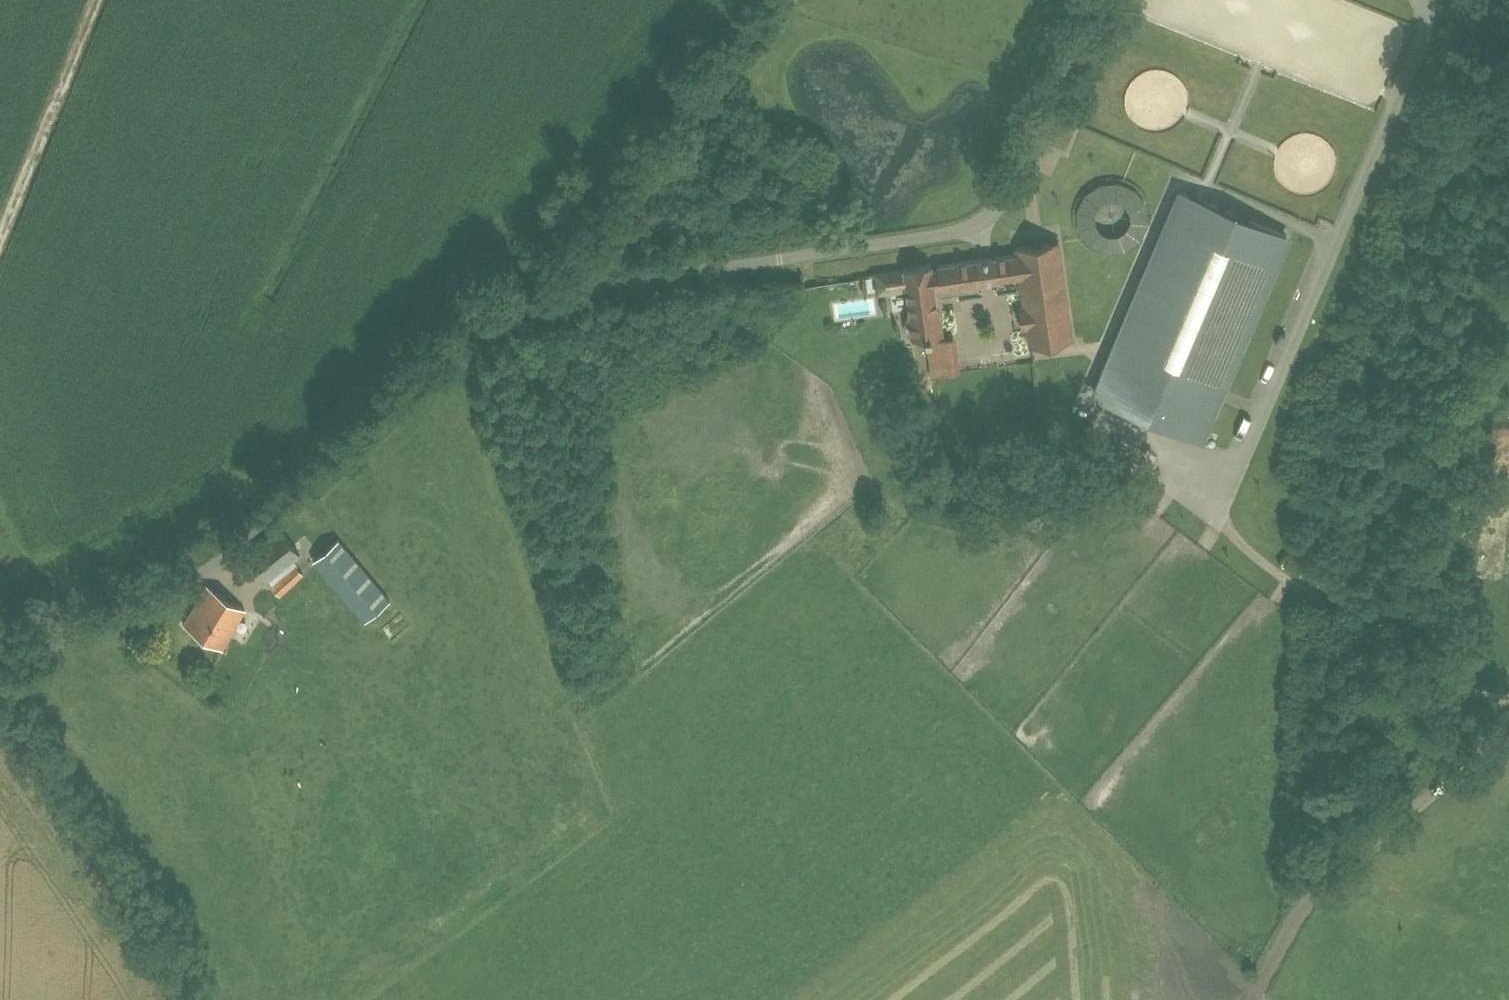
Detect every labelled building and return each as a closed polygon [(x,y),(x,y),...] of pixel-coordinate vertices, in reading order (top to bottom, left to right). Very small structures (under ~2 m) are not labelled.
[(1118,342),(1117,344),(1108,367),(1107,367),(1106,369),(1107,369),(1097,392),(1096,392),(1095,394),(1098,395),(1126,407),(1201,439),(1285,238),(1286,238),(1287,236),(1285,235),(1189,195),(1184,192),(1182,191),(1181,194),(1172,217),(1171,217),(1170,219),(1171,219),(1161,242),(1160,242),(1159,244),(1160,244),(1150,267),(1149,269),(1140,292),(1139,292),(1138,294),(1139,294),(1129,317),(1128,317),(1127,319),(1128,319),(1118,342)] [(980,259),(979,259),(983,282),(994,280),(998,280),(998,279),(1021,276),(1025,306),(1028,326),(1030,343),(1030,345),(1032,345),(1032,344),(1036,344),(1070,339),(1072,339),(1072,337),(1072,338),(1059,244),(1058,243),(1059,243),(1059,241),(1057,241),(1057,242),(1023,246),(1018,247),(1016,247),(1017,248),(1018,254),(995,257),(991,257),(980,259)] [(890,272),(876,274),(876,275),(879,293),(892,291),(906,289),(910,316),(908,316),(909,320),(905,321),(907,334),(911,334),(911,338),(925,336),(926,337),(928,337),(931,337),(931,335),(943,333),(940,312),(938,312),(936,297),(935,287),(940,286),(941,287),(979,282),(983,282),(979,259),(980,259),(979,259),(976,259),(976,260),(938,265),(938,268),(932,268),(931,264),(904,268),(904,270),(890,272)] [(278,529),(246,555),(267,581),(293,561),(301,554),(278,529)] [(339,544),(314,564),(317,567),(366,626),(390,605),(339,544)] [(222,651),(246,610),(206,584),(182,625),(222,651)] [(1319,587),(1313,594),(1333,611),(1339,604),(1319,587)]
